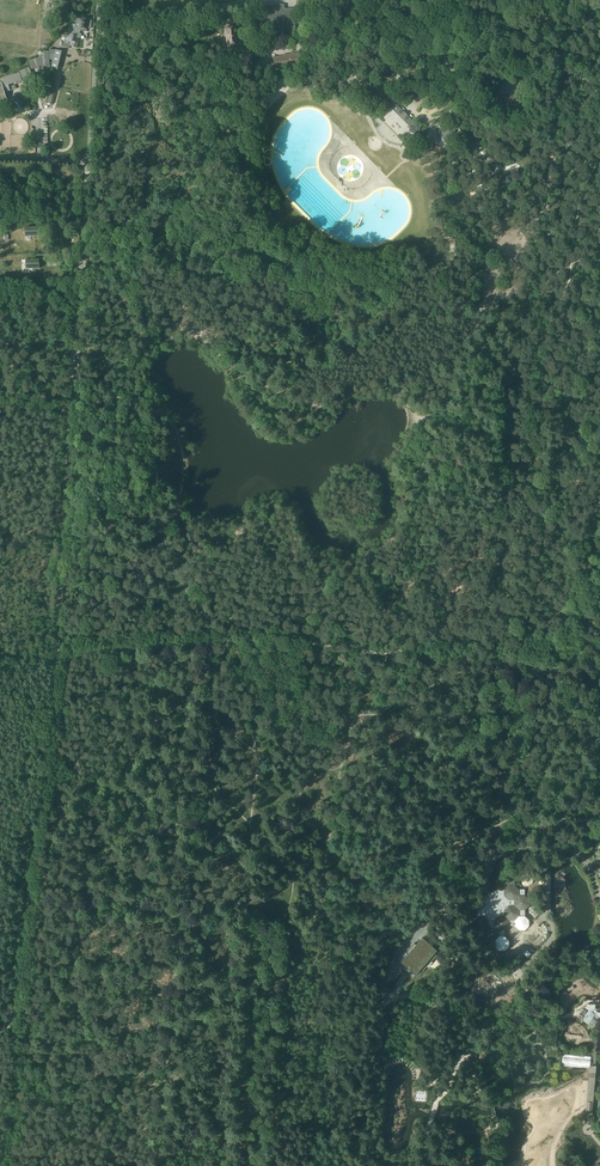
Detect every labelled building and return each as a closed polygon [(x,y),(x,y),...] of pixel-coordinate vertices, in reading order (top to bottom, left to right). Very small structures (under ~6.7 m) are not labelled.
[(64,1),(64,9),(54,9),(54,14),(55,14),(57,14),(57,16),(70,16),(70,9),(69,9),(69,1),(64,1)] [(263,11),(260,11),(258,12),(259,29),(272,28),(272,32),(274,32),(275,39),(290,37),(290,32),(295,32),(294,21),(293,21),(293,16),(294,16),(293,9),(285,9),(284,5),(279,4),(273,4),(268,5),(263,7),(263,11)] [(66,37),(65,41),(70,42),(71,42),(70,45),(74,47),(77,39),(77,37),(81,38),(81,35),(81,34),(80,33),(78,32),(78,31),(80,31),(80,30),(84,31),(87,31),(87,29),(87,28),(88,28),(91,28),(92,20),(88,19),(85,19),(85,18),(82,18),(82,19),(81,19),(80,18),(76,18),(76,25),(72,24),(70,26),(70,28),(70,29),(68,28),(67,32),(69,33),(68,37),(66,37)] [(236,26),(225,28),(226,32),(225,34),(225,35),(225,36),(226,36),(226,37),(227,44),(230,45),(236,44),(238,42),(236,26)] [(56,50),(49,48),(50,59),(53,60),(51,67),(60,69),(64,52),(56,49),(56,50)] [(38,58),(29,61),(32,69),(46,67),(44,85),(47,86),(49,86),(51,68),(50,61),(50,60),(49,51),(45,51),(38,58)] [(273,56),(275,69),(303,64),(301,52),(283,55),(283,56),(279,57),(279,56),(275,57),(275,56),(273,56)] [(383,68),(382,70),(382,71),(383,72),(383,73),(383,74),(384,74),(384,75),(385,75),(385,76),(386,76),(387,76),(387,77),(388,77),(389,77),(390,77),(390,76),(391,76),(393,74),(394,72),(395,70),(394,68),(393,67),(392,65),(390,65),(388,65),(386,65),(384,66),(383,68)] [(20,72),(2,78),(6,92),(11,90),(16,89),(15,85),(14,83),(23,81),(25,88),(30,87),(31,90),(36,89),(29,68),(20,71),(20,72)] [(50,86),(46,102),(53,104),(55,93),(54,93),(56,87),(54,86),(58,69),(53,68),(49,86),(50,86)] [(2,82),(0,82),(0,108),(9,106),(2,82)] [(43,98),(41,98),(41,101),(43,101),(46,102),(49,88),(46,87),(43,98)] [(27,90),(24,93),(22,91),(15,98),(17,100),(21,105),(31,95),(27,90)] [(391,107),(394,110),(395,109),(398,113),(400,116),(403,112),(401,110),(400,110),(397,107),(398,107),(395,104),(394,104),(395,104),(392,107),(391,107)] [(403,142),(397,136),(383,122),(377,116),(374,117),(375,117),(375,118),(375,119),(375,120),(375,121),(375,122),(375,123),(375,124),(375,125),(375,126),(376,126),(376,127),(376,128),(376,129),(377,129),(377,130),(377,131),(378,131),(378,132),(379,132),(379,133),(380,134),(381,135),(381,136),(382,136),(382,137),(383,137),(383,138),(384,138),(384,139),(385,139),(386,140),(387,140),(387,141),(388,141),(389,142),(390,142),(391,143),(392,143),(393,143),(394,144),(395,144),(396,144),(397,144),(398,145),(399,145),(400,145),(401,145),(402,145),(403,142)] [(409,125),(412,128),(412,127),(415,124),(415,125),(412,122),(409,119),(409,118),(407,116),(403,119),(406,121),(410,124),(409,125)] [(449,125),(448,125),(447,125),(446,125),(446,126),(445,126),(444,126),(444,127),(440,122),(438,124),(437,126),(436,128),(436,130),(436,132),(436,134),(437,136),(438,138),(440,140),(441,141),(443,142),(444,142),(444,143),(445,143),(446,143),(447,143),(449,143),(452,143),(450,137),(451,137),(451,136),(452,136),(452,135),(453,135),(453,134),(454,134),(454,133),(454,132),(454,131),(454,130),(454,129),(454,128),(453,128),(453,127),(452,127),(452,126),(451,126),(451,125),(450,125),(449,125)] [(284,229),(288,234),(295,227),(290,222),(284,229)] [(36,226),(25,227),(25,236),(39,236),(38,228),(36,228),(36,226)] [(37,261),(37,259),(26,259),(26,269),(40,268),(39,261),(37,261)] [(478,916),(474,920),(474,927),(478,930),(478,936),(481,936),(483,936),(484,936),(489,941),(495,940),(499,936),(505,936),(505,930),(509,926),(515,926),(515,920),(519,916),(525,916),(525,910),(529,905),(529,899),(524,895),(524,889),(519,889),(518,888),(514,885),(508,885),(504,889),(498,889),(497,889),(492,889),(491,891),(490,892),(481,900),(478,904),(478,916)] [(408,954),(401,962),(408,968),(407,969),(410,971),(410,970),(416,975),(419,970),(422,972),(437,955),(435,953),(437,950),(428,943),(422,937),(416,945),(414,943),(406,952),(408,954)] [(599,1020),(599,1012),(598,1012),(596,1011),(596,1010),(597,1009),(595,1007),(595,1004),(590,1004),(588,1003),(585,1005),(584,1007),(583,1008),(582,1008),(581,1011),(580,1011),(579,1014),(577,1017),(581,1019),(586,1012),(587,1012),(592,1011),(599,1020)] [(590,1068),(589,1077),(594,1077),(598,1038),(593,1037),(591,1056),(590,1068)] [(563,1054),(562,1066),(570,1067),(572,1067),(590,1068),(591,1056),(585,1056),(563,1054)] [(415,1089),(414,1101),(427,1102),(428,1090),(415,1089)] [(590,1165),(599,1165),(599,1157),(590,1165)]
